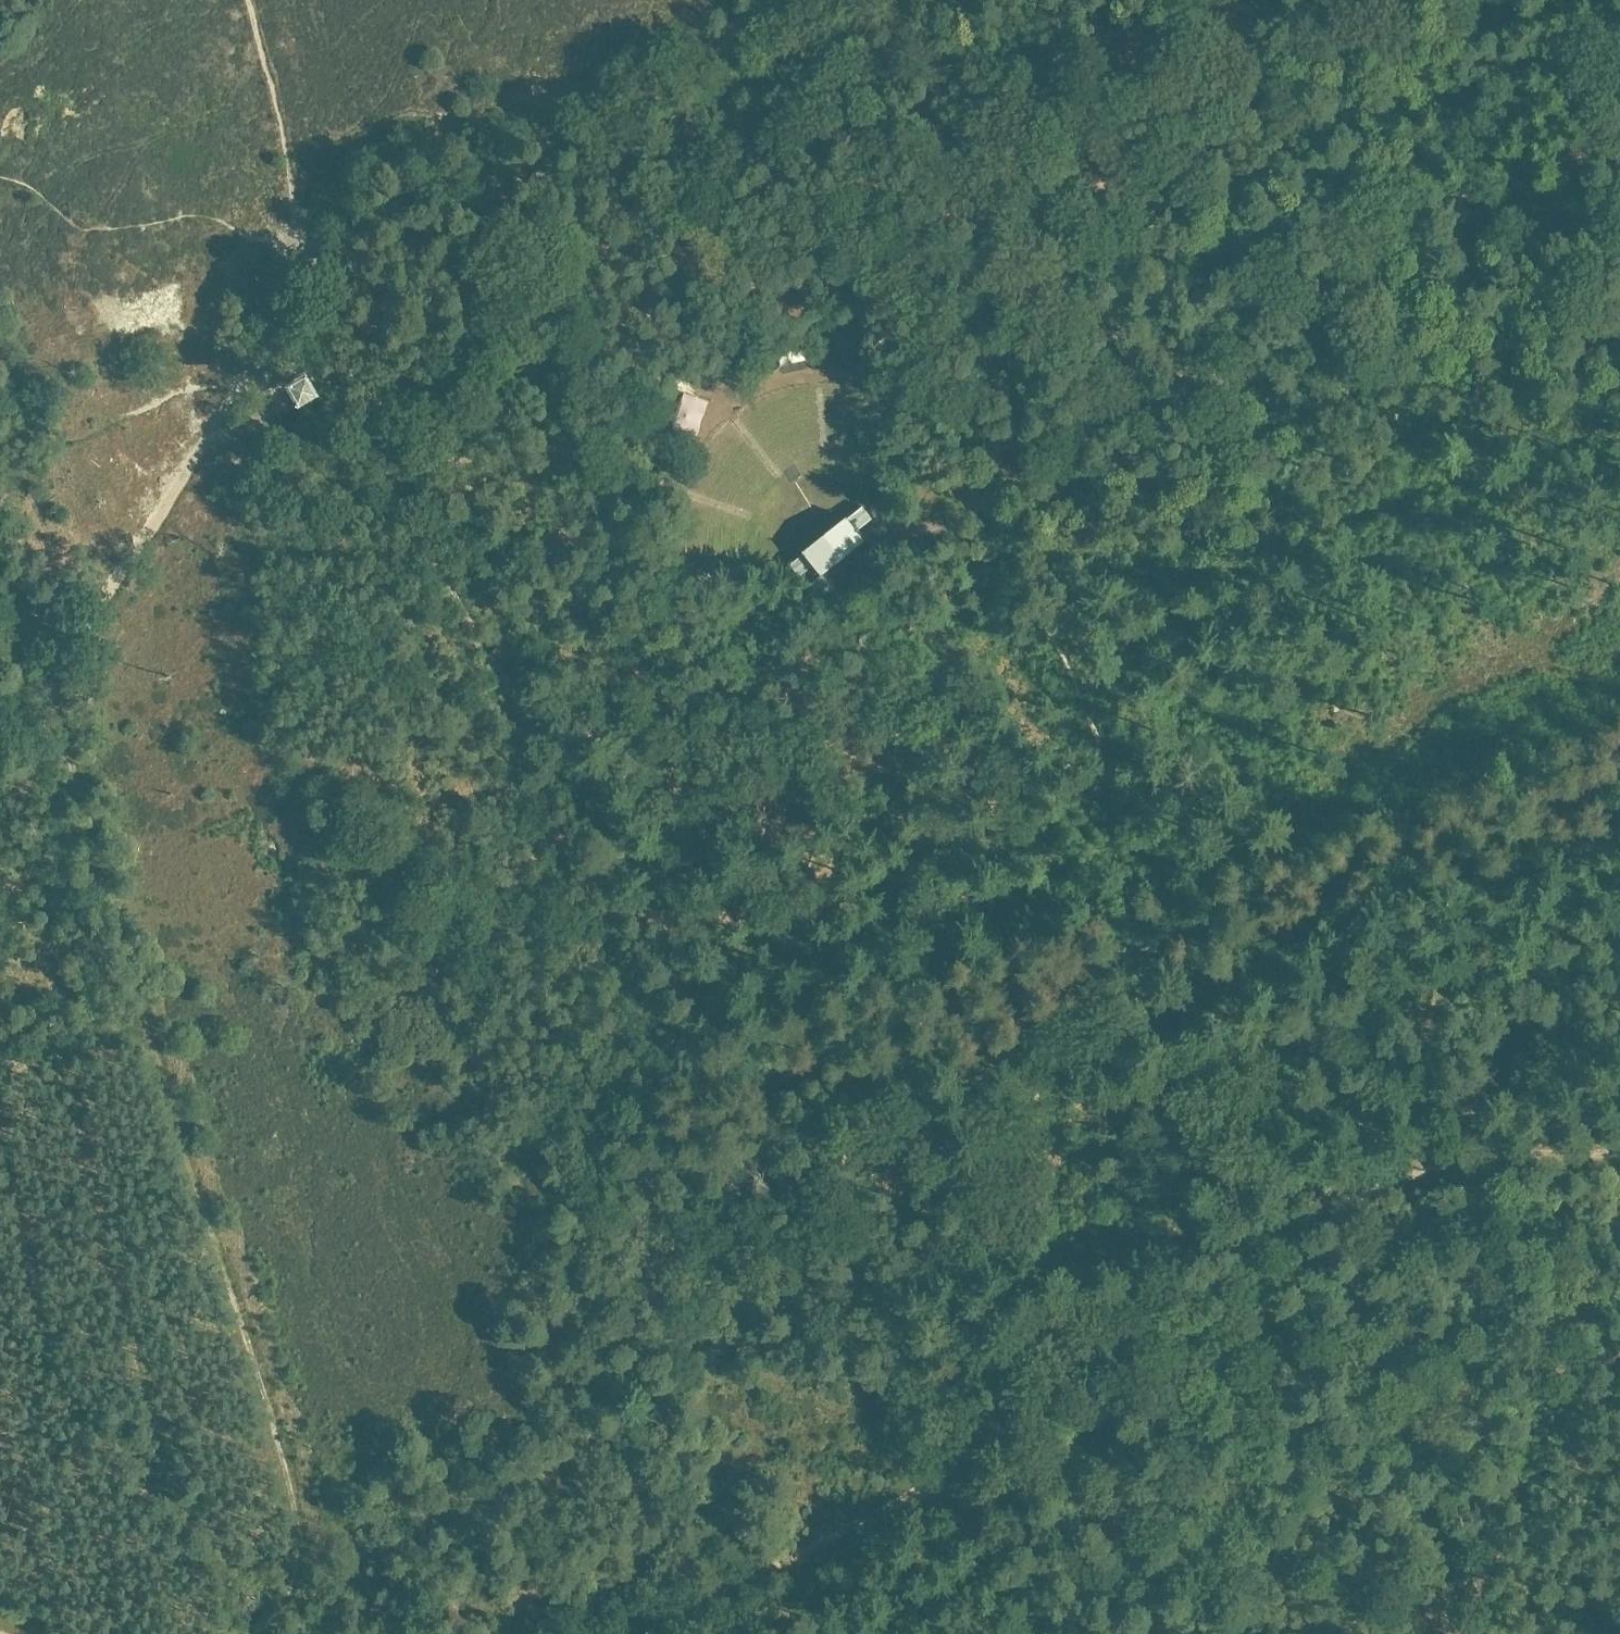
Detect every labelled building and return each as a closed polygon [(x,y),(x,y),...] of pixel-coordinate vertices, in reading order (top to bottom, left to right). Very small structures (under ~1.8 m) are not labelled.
[(304,371),(280,383),(293,407),(316,395),(304,371)]
